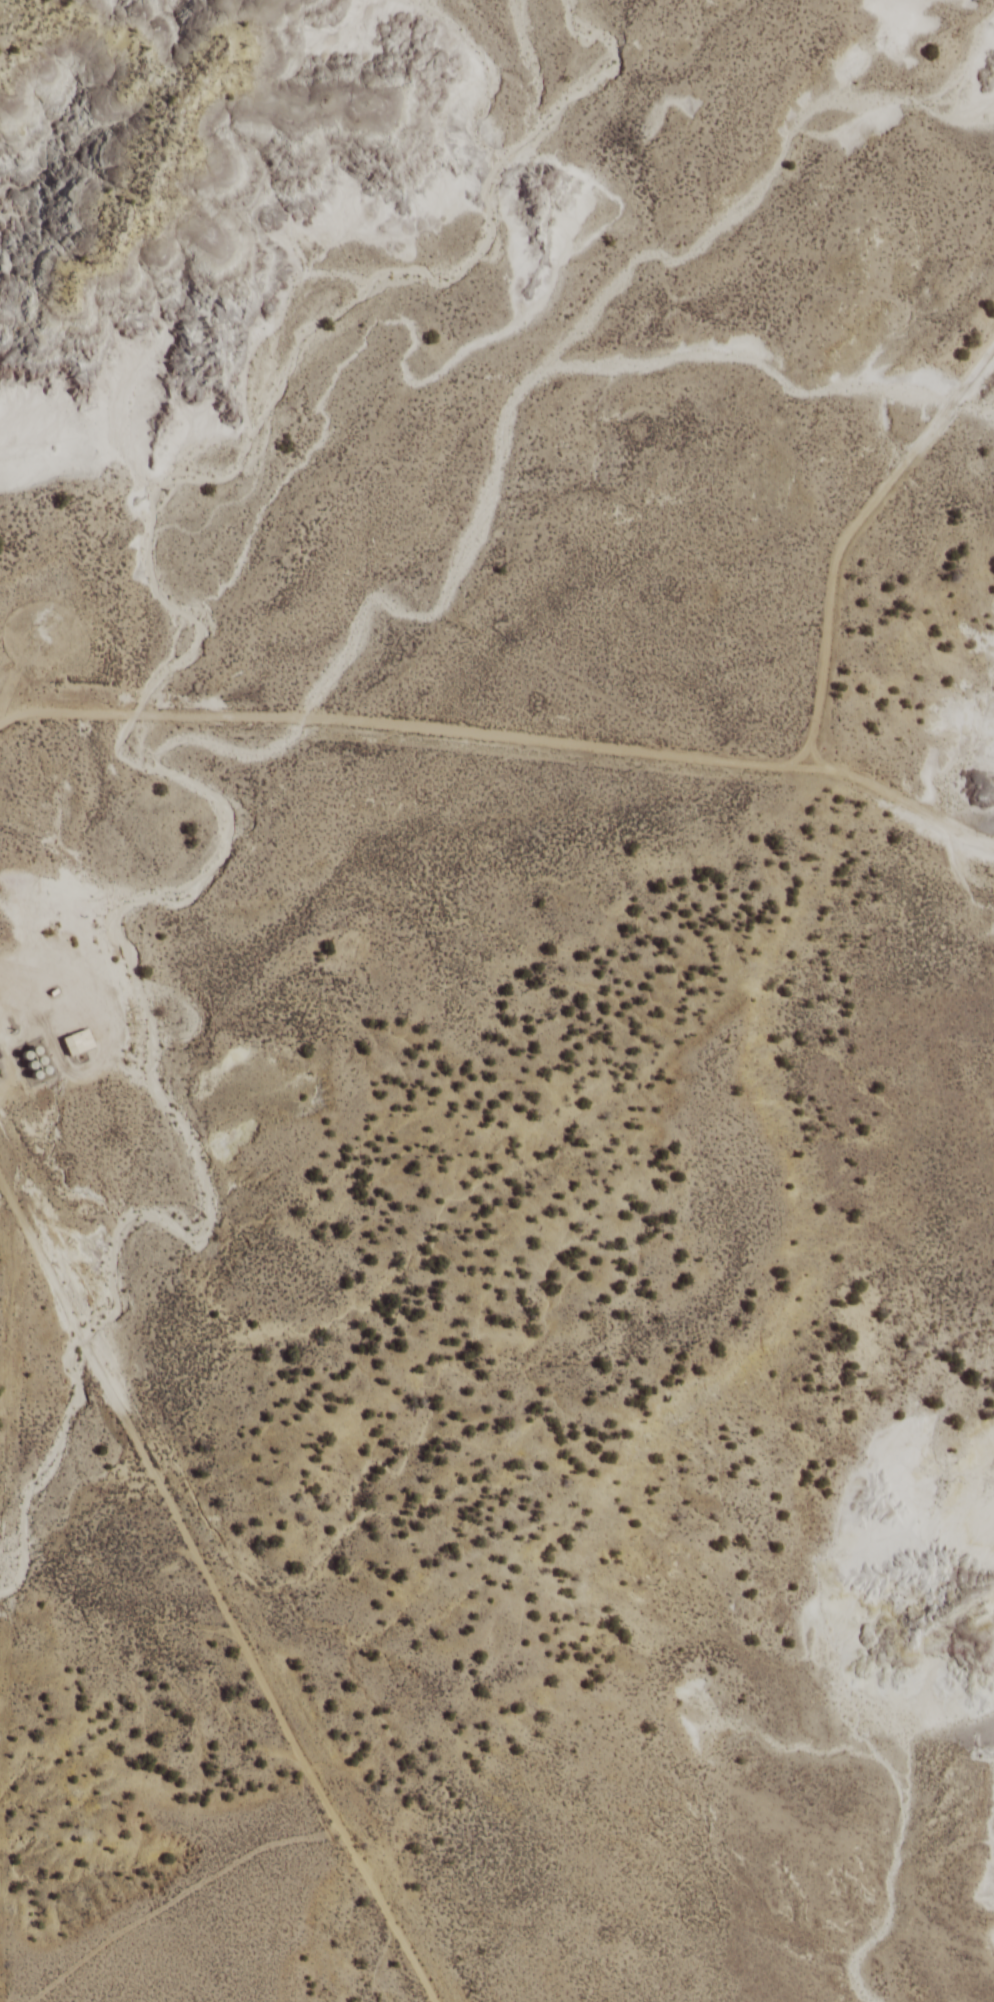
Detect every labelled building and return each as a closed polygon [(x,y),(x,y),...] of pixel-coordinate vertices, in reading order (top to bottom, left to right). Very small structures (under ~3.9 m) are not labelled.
[(63,1039),(71,1059),(96,1049),(88,1029),(63,1039)]
